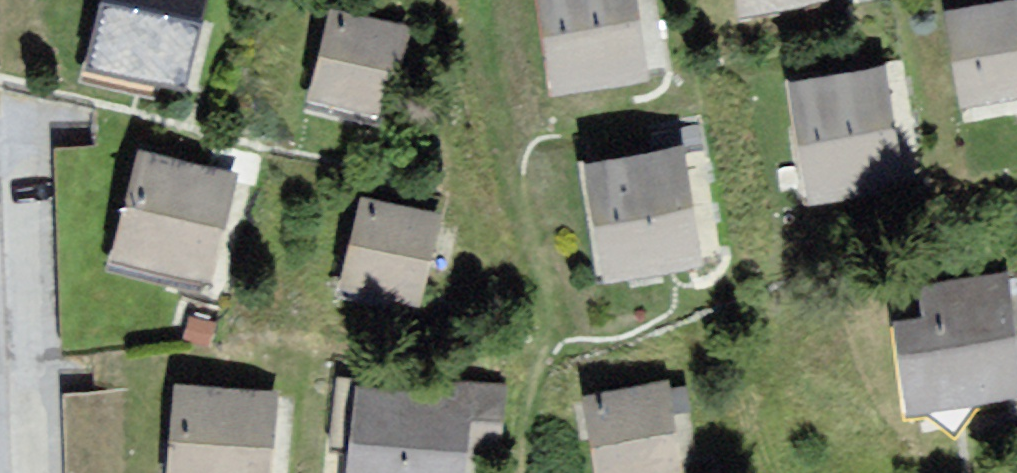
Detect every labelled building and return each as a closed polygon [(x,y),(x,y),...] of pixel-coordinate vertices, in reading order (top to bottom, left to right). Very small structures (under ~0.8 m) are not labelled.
[(72,75),(177,96),(196,0),(87,0),(72,75)] [(537,85),(656,65),(645,0),(523,0),(537,85)] [(728,18),(821,2),(821,0),(725,0),(728,18)] [(928,18),(947,113),(1016,99),(1016,0),(928,18)] [(400,30),(313,9),(291,97),(379,118),(400,30)] [(885,71),(780,82),(793,207),(899,196),(885,71)] [(681,152),(562,168),(577,282),(697,266),(681,152)] [(226,176),(122,159),(105,265),(208,282),(226,176)] [(433,212),(343,195),(324,292),(414,309),(433,212)] [(999,286),(889,300),(902,407),(1012,393),(999,286)] [(573,394),(584,472),(680,472),(667,381),(573,394)] [(170,387),(162,472),(260,472),(268,396),(170,387)] [(342,390),(335,472),(451,472),(457,399),(342,390)]
